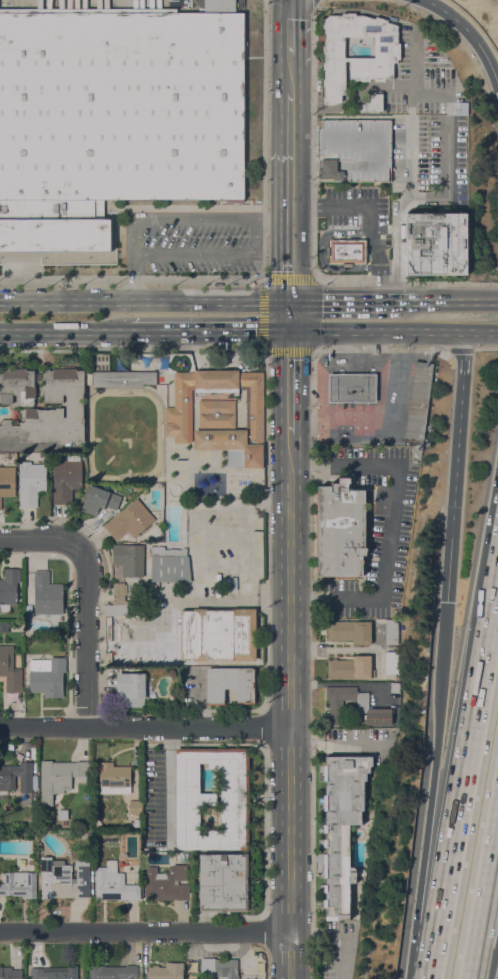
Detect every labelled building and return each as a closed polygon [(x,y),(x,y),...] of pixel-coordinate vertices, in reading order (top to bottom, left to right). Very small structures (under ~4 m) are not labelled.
[(204,12),(204,0),(236,0),(236,12),(244,12),(244,202),(226,202),(226,199),(104,199),(104,219),(111,219),(111,251),(0,251),(0,8),(177,8),(177,12),(204,12)] [(325,104),(324,104),(324,97),(325,97),(325,86),(324,86),(324,79),(325,79),(325,69),(324,69),(324,62),(325,62),(325,53),(324,53),(324,47),(325,47),(325,41),(318,41),(318,33),(325,33),(325,28),(324,28),(324,22),(325,22),(325,19),(330,15),(343,15),(343,13),(356,13),(356,15),(363,15),(376,19),(376,16),(388,20),(388,22),(397,25),(398,43),(400,43),(400,59),(398,59),(398,62),(393,63),(394,78),(385,79),(385,81),(375,81),(375,79),(370,79),(370,81),(355,82),(354,79),(350,79),(349,61),(345,61),(346,94),(342,94),(342,102),(334,104),(325,104)] [(383,93),(383,111),(356,111),(355,102),(358,99),(371,99),(371,96),(375,94),(383,93)] [(317,128),(321,128),(321,119),(391,119),(391,152),(317,152),(317,128)] [(391,152),(391,168),(388,168),(388,181),(332,181),(332,179),(319,179),(319,177),(318,168),(319,168),(319,160),(317,160),(317,152),(391,152)] [(467,213),(467,275),(406,275),(406,213),(467,213)] [(329,256),(328,256),(328,248),(329,248),(329,240),(366,240),(366,248),(366,256),(366,263),(329,264),(329,256)] [(409,406),(407,405),(408,399),(410,399),(414,370),(412,369),(413,362),(415,363),(415,361),(433,363),(423,439),(405,437),(409,406)] [(21,437),(0,437),(0,425),(1,425),(1,420),(12,419),(12,425),(21,425),(21,422),(25,422),(25,417),(22,417),(22,409),(38,409),(38,410),(56,409),(56,408),(64,408),(64,417),(67,417),(66,395),(64,395),(64,402),(44,402),(44,391),(43,391),(42,385),(46,385),(46,381),(34,381),(35,386),(36,386),(36,398),(34,398),(34,406),(17,406),(17,394),(13,394),(13,403),(0,404),(0,370),(3,370),(3,369),(26,369),(26,370),(35,370),(35,373),(45,373),(45,370),(53,370),(53,368),(77,369),(77,370),(85,370),(84,393),(84,419),(85,419),(85,441),(72,441),(72,443),(59,443),(59,442),(21,442),(21,437)] [(239,389),(239,395),(236,395),(236,392),(198,392),(198,395),(196,395),(196,392),(195,392),(195,390),(192,390),(192,443),(175,443),(175,437),(165,437),(165,407),(174,407),(174,372),(196,372),(196,370),(239,370),(239,372),(263,372),(263,468),(244,468),(244,467),(228,467),(228,450),(194,450),(194,430),(246,429),(246,389),(239,389)] [(157,371),(157,384),(143,384),(93,385),(93,372),(157,371)] [(328,402),(328,375),(374,375),(374,402),(328,402)] [(235,400),(235,428),(199,428),(199,400),(235,400)] [(50,451),(50,459),(32,459),(32,457),(20,457),(20,452),(50,451)] [(54,460),(82,460),(82,489),(72,489),(72,504),(54,504),(54,460)] [(47,492),(37,492),(38,507),(20,507),(19,461),(31,461),(31,464),(46,464),(47,492)] [(2,510),(0,510),(0,467),(16,467),(16,496),(2,496),(2,510)] [(318,486),(331,486),(331,481),(334,481),(334,483),(339,483),(339,477),(351,477),(351,483),(349,483),(349,490),(365,490),(366,548),(367,548),(367,555),(363,555),(363,576),(319,576),(318,486)] [(90,484),(122,496),(117,510),(105,506),(104,508),(99,507),(96,516),(81,510),(90,484)] [(137,498),(156,520),(135,538),(128,531),(117,541),(104,526),(137,498)] [(122,576),(122,562),(116,562),(116,559),(112,559),(112,548),(116,548),(116,545),(144,545),(144,570),(142,570),(142,576),(122,576)] [(165,546),(165,549),(170,549),(178,549),(182,549),(182,548),(187,548),(187,556),(189,556),(192,582),(151,582),(152,546),(165,546)] [(17,604),(0,604),(0,579),(3,579),(3,570),(4,570),(4,568),(20,568),(20,582),(18,582),(17,604)] [(63,584),(63,619),(53,619),(53,614),(35,614),(35,606),(25,606),(25,587),(35,587),(35,571),(49,571),(49,584),(63,584)] [(113,583),(125,583),(125,604),(113,604),(113,583)] [(127,605),(128,615),(104,616),(104,605),(106,605),(127,605)] [(181,610),(194,610),(194,608),(207,608),(207,610),(233,609),(233,608),(256,608),(257,661),(232,661),(232,660),(207,660),(207,661),(194,661),(194,659),(181,659),(181,610)] [(111,617),(116,616),(116,628),(121,628),(121,640),(111,640),(111,617)] [(386,620),(398,620),(399,644),(386,644),(386,620)] [(328,621),(371,621),(371,645),(355,645),(355,644),(353,644),(353,640),(337,640),(337,641),(333,641),(333,640),(328,640),(328,621)] [(6,676),(0,676),(0,645),(14,645),(14,669),(22,669),(22,692),(6,692),(6,676)] [(386,652),(399,651),(399,673),(386,673),(386,652)] [(328,660),(333,660),(333,659),(337,659),(337,660),(354,660),(354,656),(372,656),(372,669),(375,669),(375,679),(328,679),(328,660)] [(29,670),(30,670),(30,660),(51,660),(51,657),(66,657),(66,672),(63,672),(63,697),(44,697),(44,692),(29,692),(29,670)] [(256,668),(256,704),(237,704),(237,688),(225,689),(225,705),(207,705),(207,668),(256,668)] [(167,671),(170,669),(174,669),(176,672),(176,675),(173,678),(167,674),(167,671)] [(145,681),(148,681),(148,687),(145,687),(145,694),(148,694),(148,698),(145,698),(145,707),(119,707),(119,698),(117,698),(117,673),(145,673),(145,681)] [(391,682),(400,682),(399,693),(391,692),(391,682)] [(357,686),(357,692),(369,692),(369,709),(392,709),(392,725),(366,725),(366,711),(357,711),(357,700),(344,700),(344,725),(330,725),(330,722),(326,722),(326,715),(330,715),(330,700),(326,700),(326,687),(357,686)] [(176,748),(249,748),(250,850),(177,850),(176,748)] [(373,756),(373,766),(370,766),(370,773),(367,773),(367,781),(365,781),(365,811),(362,811),(362,825),(350,825),(350,867),(354,867),(356,869),(356,883),(349,883),(350,920),(338,920),(338,916),(326,916),(326,908),(324,908),(324,900),(325,900),(325,893),(324,893),(324,885),(325,885),(325,878),(324,878),(324,854),(325,854),(325,847),(324,847),(324,839),(325,839),(325,833),(324,833),(324,825),(326,825),(325,810),(324,810),(324,795),(325,795),(325,781),(324,781),(324,766),(326,766),(326,756),(373,756)] [(90,776),(86,776),(86,782),(78,782),(78,776),(71,776),(72,790),(64,790),(64,793),(53,793),(53,806),(42,806),(41,761),(52,761),(52,762),(76,762),(90,762),(90,776)] [(8,791),(0,791),(0,762),(1,762),(1,765),(20,766),(20,762),(33,762),(33,763),(38,763),(38,789),(32,789),(32,792),(20,792),(20,776),(15,775),(15,789),(8,789),(8,791)] [(100,793),(100,766),(99,766),(99,762),(113,762),(113,766),(131,766),(131,793),(100,793)] [(142,800),(142,814),(130,814),(130,800),(142,800)] [(58,810),(68,810),(68,820),(58,820),(58,810)] [(173,853),(188,853),(188,862),(173,862),(173,853)] [(199,853),(247,853),(247,876),(249,876),(249,884),(247,884),(247,891),(249,891),(249,899),(247,899),(247,911),(227,911),(227,912),(218,912),(218,911),(200,911),(199,853)] [(71,875),(77,875),(77,869),(75,869),(75,860),(89,860),(89,898),(41,898),(41,872),(40,872),(41,857),(52,857),(52,860),(64,860),(64,865),(71,865),(71,875)] [(106,867),(106,860),(117,860),(117,873),(124,873),(124,885),(140,885),(140,900),(118,900),(118,899),(96,900),(95,867),(106,867)] [(157,873),(168,873),(168,867),(172,867),(172,865),(187,865),(187,880),(178,880),(178,884),(189,884),(189,899),(150,900),(150,898),(145,898),(145,866),(157,866),(157,873)] [(22,895),(0,895),(0,884),(4,884),(4,872),(36,872),(36,898),(22,898),(22,895)] [(237,959),(237,978),(219,978),(219,976),(212,976),(212,974),(201,974),(201,958),(214,958),(214,959),(237,959)] [(183,969),(183,978),(149,978),(149,967),(153,967),(153,965),(159,965),(159,967),(165,967),(166,962),(184,962),(184,969),(183,969)] [(138,965),(138,978),(89,978),(89,965),(105,965),(105,966),(126,966),(126,965),(138,965)] [(22,970),(22,978),(0,978),(0,967),(11,967),(12,970),(22,970)] [(78,967),(78,978),(31,978),(31,968),(68,968),(68,967),(78,967)]
